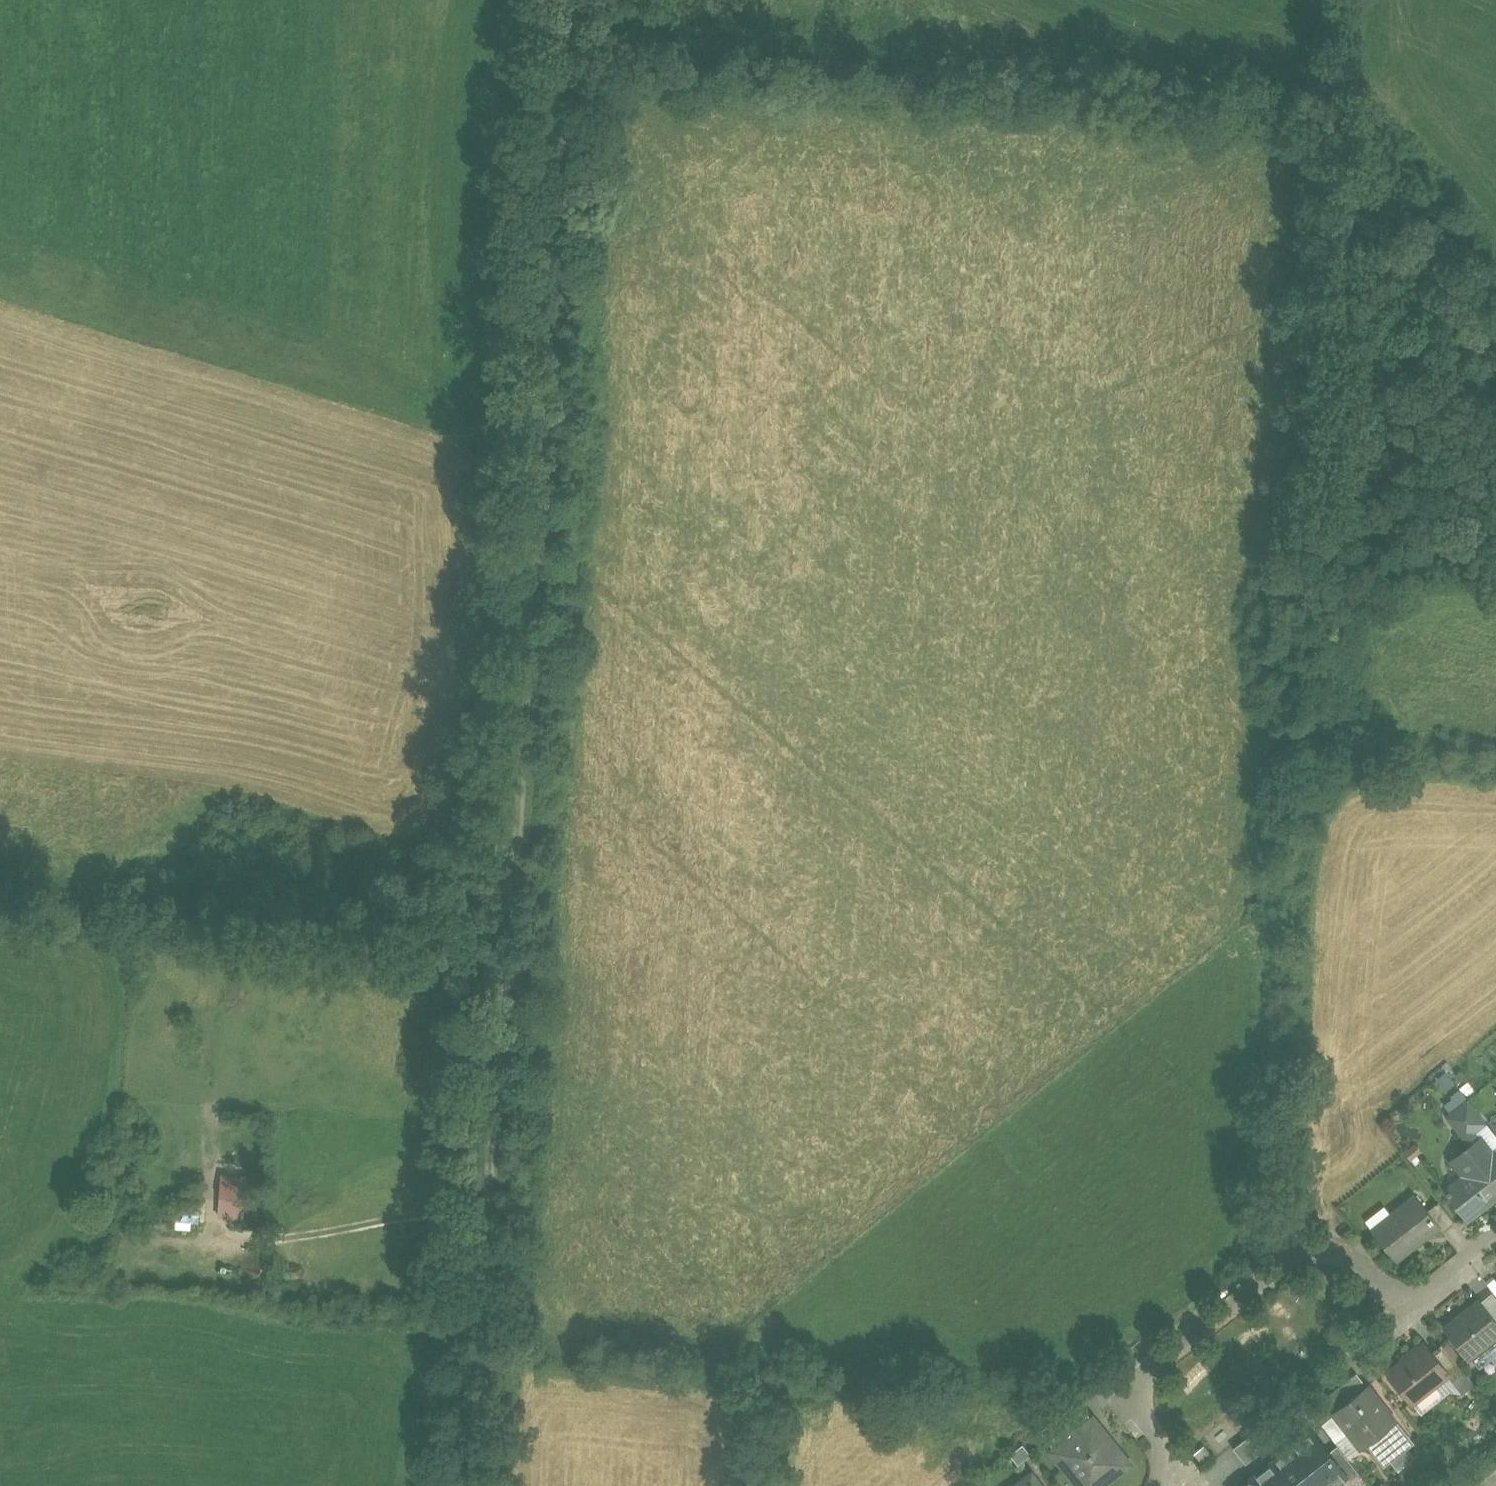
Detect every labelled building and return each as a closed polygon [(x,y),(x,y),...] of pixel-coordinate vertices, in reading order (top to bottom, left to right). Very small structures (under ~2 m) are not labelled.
[(1469,1095),(1448,1112),(1473,1143),(1482,1136),(1476,1128),(1488,1119),(1469,1095)] [(1455,1157),(1473,1180),(1453,1194),(1469,1214),(1495,1193),(1495,1154),(1482,1136),(1473,1143),(1455,1157)] [(221,1171),(217,1215),(244,1218),(248,1174),(221,1171)] [(1417,1194),(1374,1228),(1398,1258),(1438,1226),(1441,1224),(1428,1208),(1417,1194)] [(174,1205),(174,1226),(190,1227),(190,1220),(198,1221),(199,1197),(174,1196),(174,1205)] [(1458,1220),(1441,1198),(1428,1208),(1441,1224),(1438,1226),(1443,1232),(1458,1220)] [(185,1231),(172,1232),(172,1243),(185,1243),(185,1231)] [(1447,1324),(1469,1352),(1470,1351),(1495,1331),(1495,1317),(1480,1297),(1447,1324)] [(1470,1351),(1480,1363),(1495,1351),(1495,1332),(1495,1331),(1470,1351)] [(1432,1348),(1426,1340),(1412,1351),(1409,1351),(1405,1355),(1404,1358),(1390,1369),(1412,1398),(1447,1370),(1449,1369),(1432,1348)] [(1465,1367),(1443,1340),(1432,1348),(1449,1369),(1447,1370),(1453,1377),(1465,1367)] [(1475,1380),(1465,1367),(1453,1377),(1463,1389),(1475,1380)] [(1350,1396),(1336,1407),(1336,1408),(1363,1442),(1369,1437),(1396,1416),(1368,1382),(1350,1396)] [(1339,1383),(1311,1405),(1322,1420),(1336,1408),(1336,1407),(1350,1396),(1339,1383)] [(1079,1397),(1041,1427),(1056,1446),(1094,1416),(1079,1397)] [(1270,1414),(1251,1429),(1261,1441),(1280,1427),(1270,1414)] [(1054,1448),(1067,1464),(1072,1459),(1094,1485),(1096,1485),(1129,1460),(1094,1416),(1056,1446),(1054,1448)] [(1396,1416),(1369,1437),(1385,1458),(1412,1437),(1396,1416)] [(1311,1428),(1292,1443),(1325,1485),(1345,1470),(1344,1469),(1327,1448),(1311,1428)] [(1251,1429),(1234,1442),(1233,1443),(1243,1456),(1261,1441),(1251,1429)] [(1206,1441),(1197,1448),(1204,1458),(1213,1450),(1206,1441)] [(1359,1468),(1337,1441),(1327,1448),(1344,1469),(1344,1466),(1345,1466),(1345,1470),(1345,1472),(1348,1476),(1359,1468)] [(1272,1458),(1294,1485),(1325,1485),(1292,1443),(1272,1458)] [(1253,1474),(1262,1485),(1294,1485),(1272,1458),(1253,1474)] [(1031,1470),(1012,1484),(1014,1485),(1044,1485),(1031,1470)] [(1237,1485),(1262,1485),(1253,1474),(1237,1485)]
